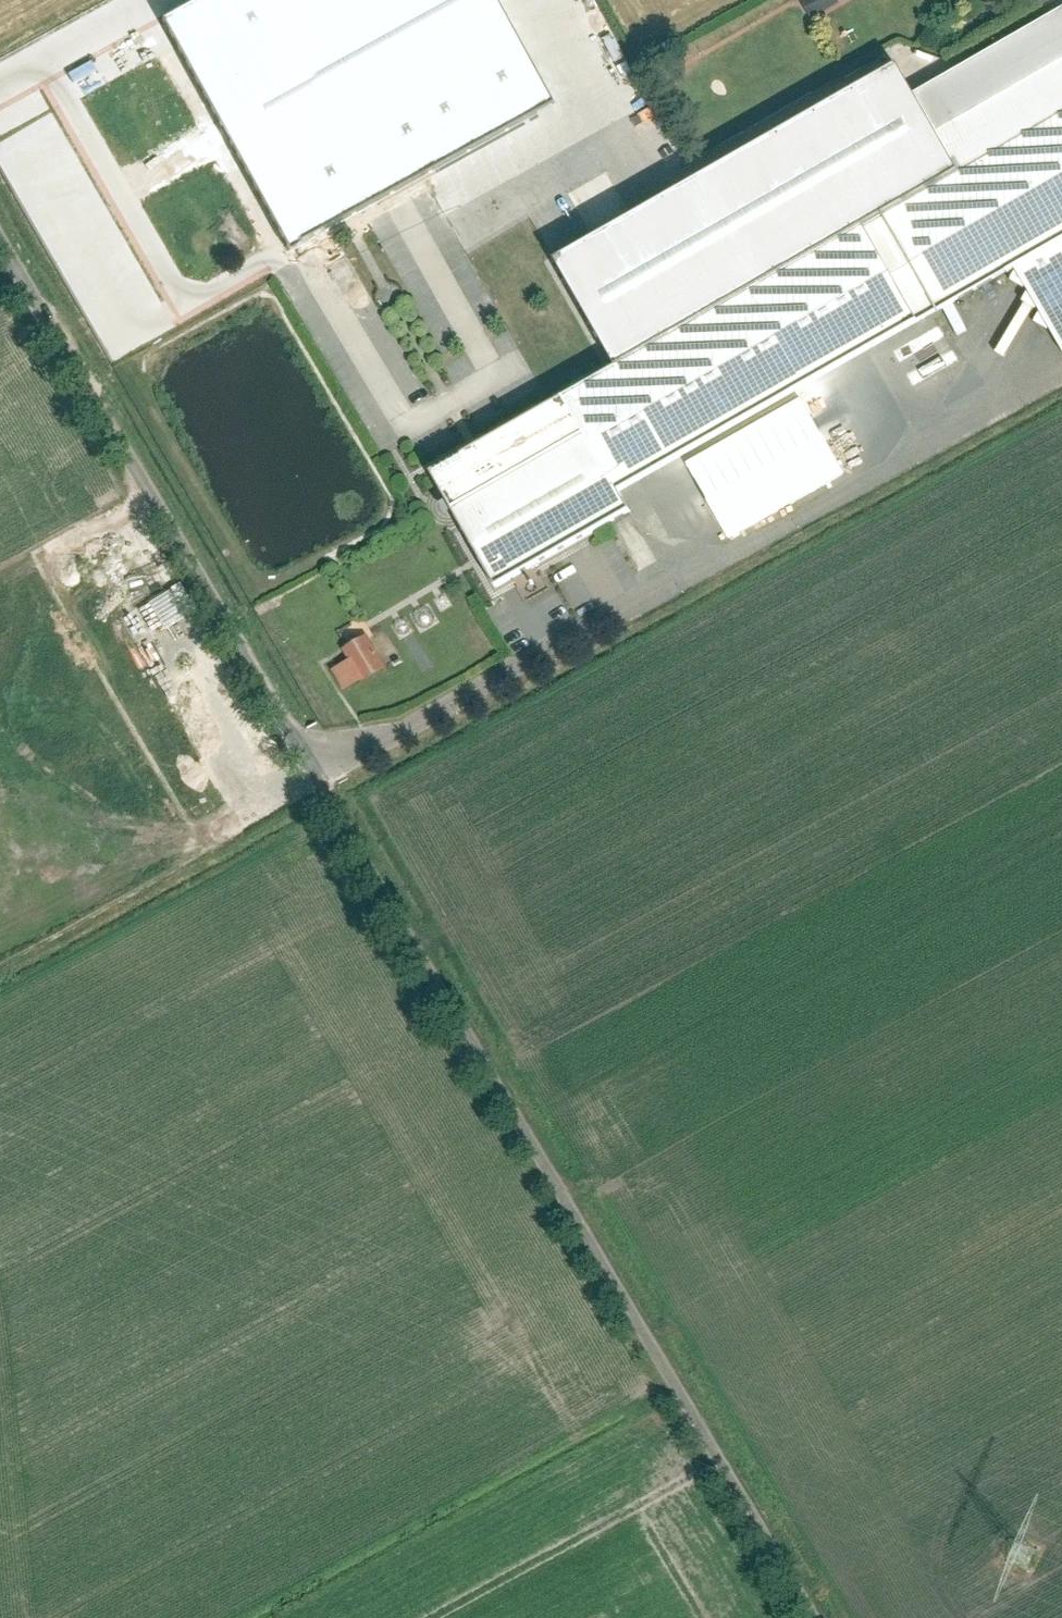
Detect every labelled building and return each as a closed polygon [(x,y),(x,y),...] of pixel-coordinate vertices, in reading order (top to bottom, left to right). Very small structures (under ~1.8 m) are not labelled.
[(805,16),(837,6),(835,0),(800,0),(805,16)] [(917,94),(897,66),(556,263),(625,370),(431,480),(484,581),(1012,272),(1061,365),(1061,11),(917,94)] [(144,599),(157,627),(190,611),(177,583),(144,599)] [(386,671),(367,634),(327,656),(347,692),(386,671)]
